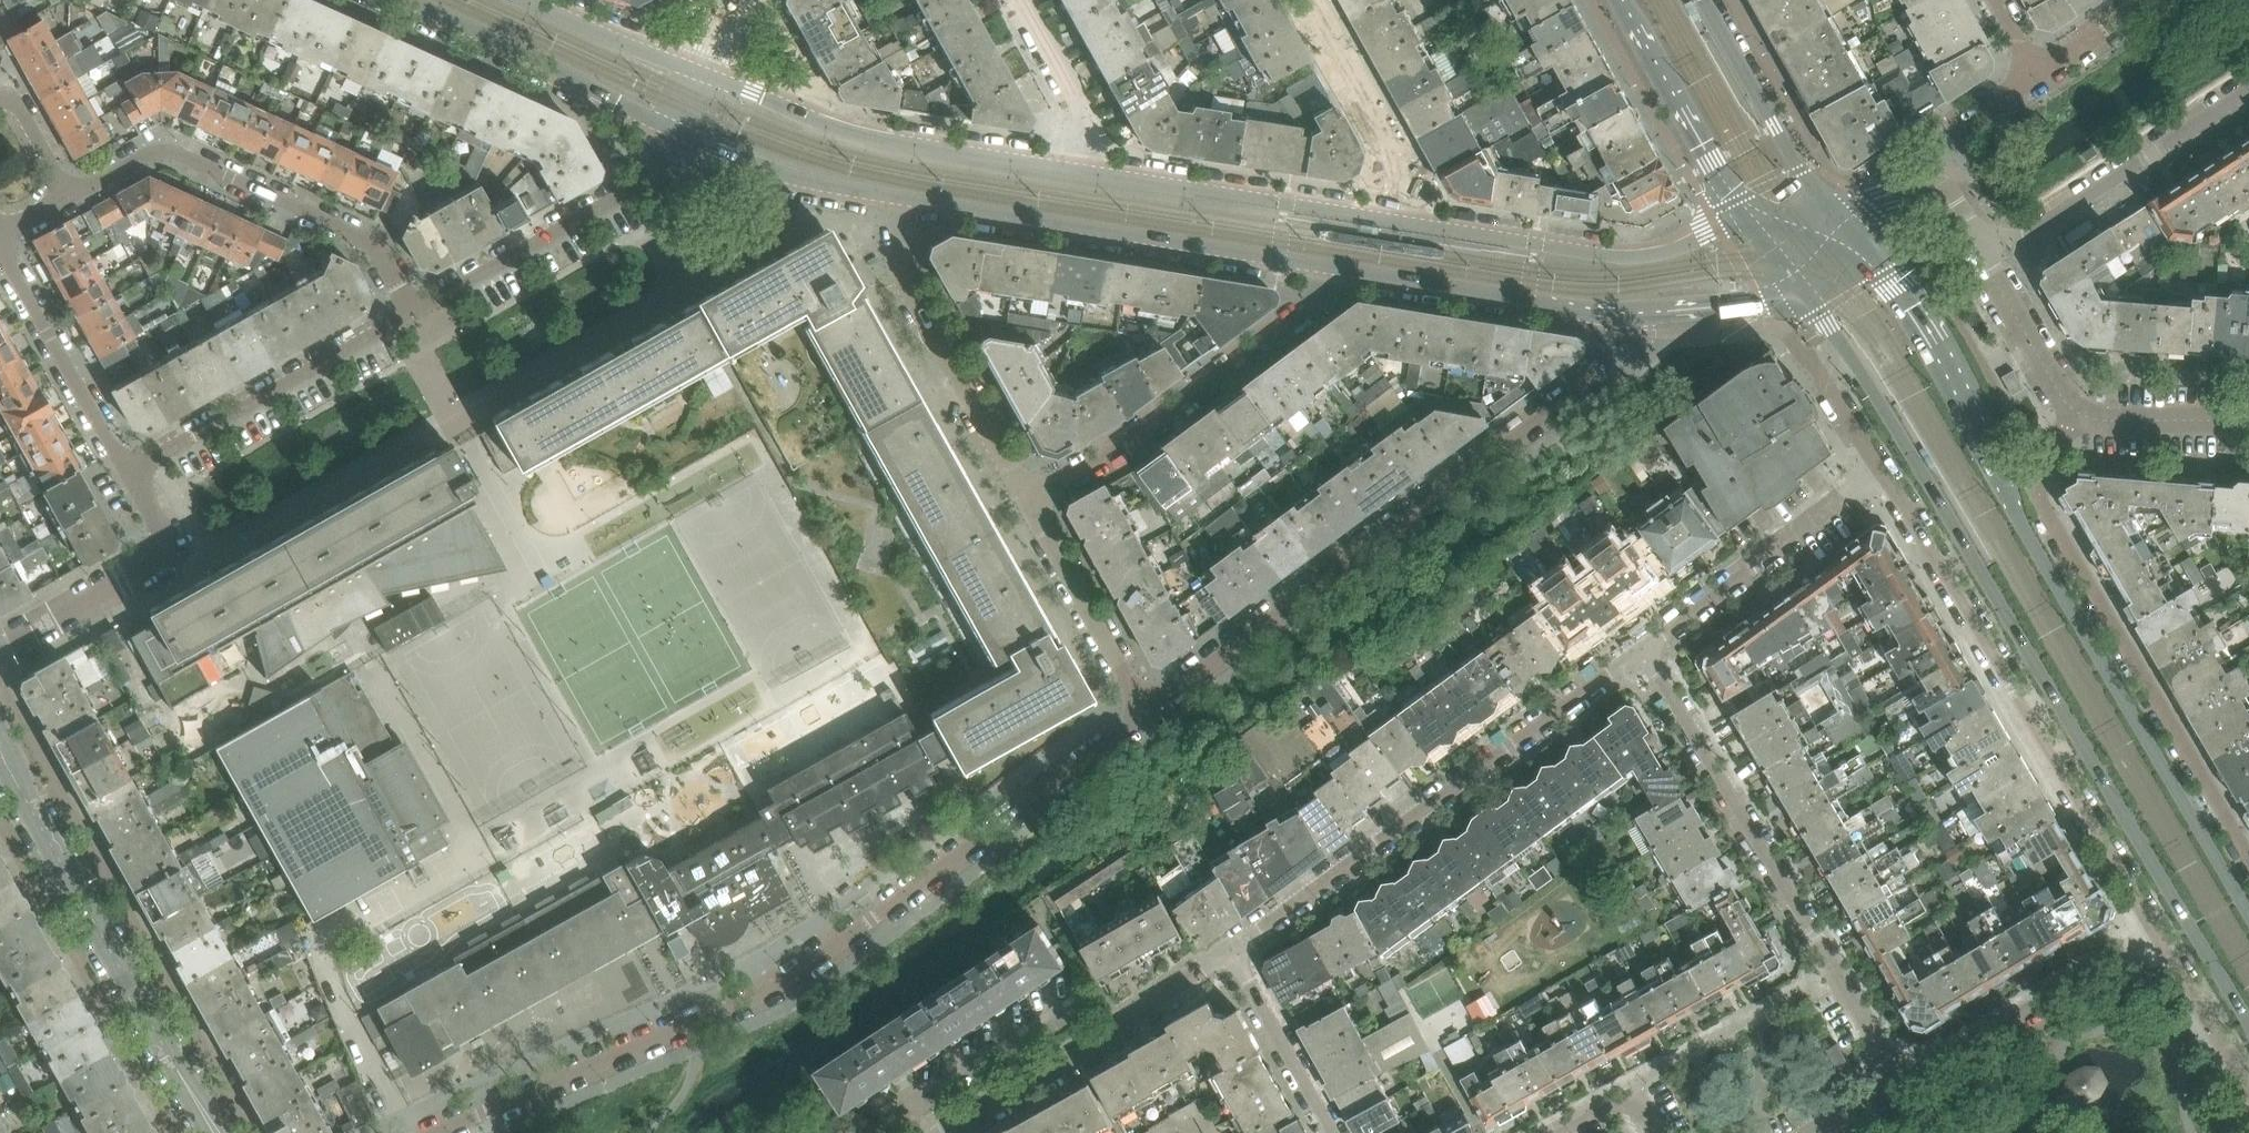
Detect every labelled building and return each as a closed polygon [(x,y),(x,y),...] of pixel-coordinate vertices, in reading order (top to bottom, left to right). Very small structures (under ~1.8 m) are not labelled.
[(285,0),(208,0),(206,7),(220,13),(217,19),(252,35),(255,29),(269,36),(285,0)] [(353,22),(305,0),(285,0),(269,36),(284,42),(282,48),(317,64),(319,59),(334,65),(353,22)] [(839,0),(786,0),(785,2),(816,57),(858,33),(839,0)] [(874,0),(858,0),(860,4),(852,9),(858,19),(863,16),(869,27),(884,19),(874,0)] [(966,2),(965,0),(914,0),(921,13),(917,15),(916,13),(904,19),(903,18),(890,26),(894,33),(896,37),(925,20),(941,48),(979,26),(966,2)] [(1073,21),(1113,0),(1061,0),(1073,21)] [(1124,0),(1113,0),(1073,21),(1107,81),(1144,60),(1144,61),(1155,55),(1160,52),(1142,23),(1138,25),(1124,0)] [(1166,0),(1154,0),(1161,13),(1171,8),(1166,0)] [(1273,0),(1203,0),(1185,10),(1176,15),(1186,33),(1193,28),(1189,20),(1213,6),(1226,28),(1236,22),(1236,23),(1274,2),(1273,0)] [(1356,21),(1394,0),(1344,0),(1356,21)] [(1410,30),(1394,0),(1356,21),(1389,80),(1425,60),(1425,59),(1418,46),(1431,39),(1427,31),(1441,23),(1437,15),(1439,13),(1438,12),(1442,10),(1438,2),(1426,8),(1432,18),(1410,30)] [(1572,0),(1503,0),(1501,1),(1512,22),(1517,20),(1524,32),(1530,28),(1574,3),(1572,0)] [(1777,46),(1828,17),(1819,0),(1751,0),(1777,46)] [(1972,14),(1964,0),(1931,0),(1911,11),(1917,21),(1913,27),(1921,43),(1915,46),(1911,39),(1891,51),(1893,54),(1893,55),(1900,65),(1904,71),(1922,60),(1930,58),(1937,58),(1943,67),(1988,43),(1987,41),(1972,14)] [(1911,11),(1931,0),(1905,0),(1911,11)] [(2039,24),(2057,27),(2098,0),(2026,0),(2039,24)] [(1308,62),(1291,32),(1274,2),(1236,23),(1236,22),(1226,28),(1224,29),(1235,48),(1218,57),(1219,59),(1210,64),(1213,70),(1222,65),(1224,67),(1235,60),(1252,92),(1269,81),(1270,82),(1308,62)] [(1516,70),(1589,29),(1574,3),(1530,28),(1538,42),(1509,59),(1516,70)] [(1188,36),(1186,33),(1176,15),(1172,7),(1171,8),(1161,13),(1177,43),(1188,36)] [(154,33),(159,19),(141,11),(135,24),(154,33)] [(53,41),(43,23),(38,13),(16,26),(21,36),(8,43),(6,49),(9,54),(16,56),(19,61),(53,41)] [(166,34),(173,20),(163,16),(157,29),(166,34)] [(1866,85),(1849,55),(1854,52),(1849,43),(1844,46),(1828,17),(1777,46),(1814,114),(1866,85)] [(894,33),(890,26),(886,19),(879,23),(887,37),(894,33)] [(398,94),(417,51),(353,22),(334,65),(348,71),(345,77),(381,93),(384,88),(398,94)] [(1011,82),(998,59),(979,26),(941,48),(955,74),(951,76),(954,80),(957,78),(967,96),(961,99),(948,99),(941,87),(927,94),(933,104),(936,110),(972,105),(1011,82)] [(81,37),(76,28),(60,37),(66,46),(81,37)] [(120,55),(144,42),(137,29),(113,42),(120,55)] [(1559,79),(1603,54),(1589,29),(1516,70),(1516,71),(1507,76),(1512,87),(1522,81),(1524,84),(1553,67),(1559,79)] [(219,60),(231,36),(225,33),(213,58),(219,60)] [(890,75),(910,64),(910,63),(902,49),(903,48),(898,39),(884,47),(889,56),(875,64),(858,33),(816,57),(832,84),(833,83),(843,101),(891,108),(895,86),(890,75)] [(192,80),(177,73),(169,73),(169,39),(158,34),(159,73),(160,109),(175,116),(192,80)] [(1499,48),(1494,38),(1484,44),(1490,54),(1499,48)] [(29,80),(64,60),(53,41),(19,61),(29,80)] [(1492,58),(1490,54),(1484,44),(1483,42),(1475,47),(1484,63),(1492,58)] [(1988,74),(1992,58),(1987,49),(1990,47),(1988,43),(1943,67),(1912,85),(1912,86),(1928,114),(1988,74)] [(919,58),(914,49),(906,53),(910,63),(919,58)] [(1472,78),(1468,72),(1458,77),(1443,49),(1425,59),(1425,60),(1389,80),(1421,137),(1469,110),(1457,87),(1472,78)] [(462,123),(481,80),(417,51),(398,94),(412,101),(410,106),(446,123),(449,117),(462,123)] [(130,62),(125,53),(113,60),(118,69),(130,62)] [(1546,119),(1617,79),(1603,54),(1559,79),(1566,92),(1539,107),(1542,112),(1546,119)] [(40,99),(75,80),(82,76),(85,74),(74,55),(64,61),(64,60),(29,80),(40,99)] [(1167,87),(1174,80),(1155,55),(1144,61),(1144,60),(1107,81),(1141,143),(1151,150),(1165,152),(1173,108),(1162,90),(1167,87)] [(1900,65),(1893,55),(1877,64),(1883,75),(1900,65)] [(86,83),(116,66),(111,59),(108,61),(88,72),(85,74),(82,76),(86,83)] [(289,78),(295,65),(289,62),(283,76),(289,78)] [(248,74),(252,67),(243,63),(240,70),(248,74)] [(295,81),(301,68),(295,65),(289,78),(295,81)] [(1224,86),(1223,76),(1219,69),(1210,74),(1211,75),(1214,82),(1224,86)] [(160,109),(159,73),(142,72),(125,82),(135,99),(145,117),(160,109)] [(1353,142),(1333,107),(1332,108),(1329,102),(1330,101),(1314,72),(1284,89),(1293,105),(1302,99),(1309,112),(1312,111),(1322,128),(1311,134),(1304,173),(1305,173),(1305,174),(1324,177),(1340,178),(1353,171),(1358,156),(1353,142)] [(196,126),(213,90),(202,85),(205,77),(197,73),(193,81),(192,80),(175,116),(182,119),(183,123),(190,126),(194,125),(196,126)] [(246,86),(250,76),(243,74),(239,83),(246,86)] [(1212,91),(1214,82),(1211,75),(1201,81),(1205,90),(1203,102),(1210,103),(1212,91)] [(939,86),(933,77),(922,84),(927,93),(939,86)] [(108,99),(128,88),(123,79),(103,90),(108,99)] [(1587,129),(1632,105),(1617,79),(1546,119),(1547,121),(1533,128),(1539,141),(1581,118),(1587,129)] [(51,119),(86,99),(75,80),(40,99),(51,119)] [(526,154),(545,109),(481,80),(462,123),(477,130),(475,136),(510,152),(512,148),(526,154)] [(216,135),(232,99),(236,90),(217,81),(213,90),(196,126),(202,128),(204,132),(211,135),(214,134),(216,135)] [(1025,130),(1032,119),(1011,82),(972,105),(936,110),(940,116),(1025,130)] [(266,96),(270,86),(264,83),(259,93),(266,96)] [(1271,92),(1267,84),(1258,89),(1263,97),(1271,92)] [(1912,86),(1905,90),(1902,84),(1890,91),(1891,93),(1888,96),(1889,99),(1884,102),(1901,132),(1928,114),(1912,86)] [(1901,132),(1884,102),(1881,103),(1878,97),(1873,97),(1866,85),(1814,114),(1841,161),(1842,161),(1852,163),(1853,164),(1901,132)] [(929,107),(924,97),(921,93),(897,88),(895,86),(891,108),(940,116),(936,110),(933,104),(929,107)] [(1497,144),(1532,125),(1511,87),(1469,110),(1421,137),(1439,169),(1486,144),(1497,144)] [(359,110),(365,96),(359,94),(353,107),(359,110)] [(97,119),(86,99),(51,119),(62,138),(97,119)] [(145,117),(135,99),(123,106),(126,111),(133,124),(145,117)] [(237,144),(252,108),(232,99),(216,135),(223,138),(224,141),(231,144),(235,143),(237,144)] [(308,117),(314,105),(305,101),(299,113),(308,117)] [(1304,173),(1311,134),(1309,135),(1304,125),(1300,127),(1293,125),(1279,101),(1272,105),(1251,101),(1245,104),(1243,119),(1236,163),(1240,163),(1241,163),(1304,173)] [(1645,130),(1632,105),(1587,129),(1582,132),(1589,145),(1568,156),(1576,170),(1584,166),(1598,158),(1593,149),(1599,146),(1603,153),(1645,130)] [(133,125),(122,107),(115,111),(125,130),(133,125)] [(1165,152),(1236,163),(1243,119),(1223,116),(1224,111),(1196,107),(1192,111),(1173,108),(1165,152)] [(257,153),(274,118),(252,108),(237,144),(243,147),(244,150),(251,154),(255,152),(257,153)] [(527,218),(597,179),(600,170),(572,122),(545,109),(526,154),(538,160),(543,169),(538,172),(547,187),(539,191),(528,173),(515,185),(512,181),(521,173),(516,167),(506,179),(498,188),(488,200),(493,210),(516,197),(527,218)] [(277,162),(294,127),(274,118),(257,153),(263,156),(265,160),(272,163),(275,162),(277,162)] [(73,158),(113,136),(107,124),(101,127),(97,119),(62,138),(73,158)] [(348,136),(353,125),(345,121),(339,132),(348,136)] [(418,137),(424,124),(418,121),(412,134),(418,137)] [(423,139),(429,126),(424,124),(418,137),(423,139)] [(298,172),(314,136),(294,127),(277,162),(284,165),(285,169),(292,172),(295,171),(298,172)] [(367,144),(372,133),(365,130),(360,141),(367,144)] [(1610,183),(1659,154),(1645,130),(1603,153),(1608,162),(1602,166),(1598,158),(1584,166),(1592,179),(1604,172),(1610,183)] [(318,181),(334,145),(314,136),(298,172),(304,175),(305,178),(312,182),(316,180),(318,181)] [(389,189),(398,168),(385,163),(395,143),(386,139),(374,164),(358,199),(365,203),(366,206),(373,209),(377,208),(379,209),(389,189)] [(2237,147),(2248,166),(2248,139),(2237,147)] [(1551,213),(1556,187),(1539,185),(1540,179),(1498,172),(1499,167),(1495,161),(1504,156),(1497,144),(1486,144),(1439,169),(1452,192),(1462,199),(1551,213)] [(338,190),(354,154),(334,145),(318,181),(324,184),(325,188),(332,191),(336,189),(338,190)] [(482,165),(488,152),(476,146),(464,170),(477,177),(482,165)] [(2088,162),(2099,155),(2094,147),(2083,155),(2088,162)] [(2200,171),(2227,212),(2229,211),(2230,212),(2238,207),(2241,211),(2248,206),(2248,166),(2237,147),(2226,154),(2224,158),(2217,163),(2216,164),(2212,164),(2211,163),(2200,171)] [(358,199),(374,164),(354,154),(338,190),(344,193),(346,197),(353,200),(356,199),(358,199)] [(1679,191),(1670,175),(1670,174),(1659,154),(1610,183),(1611,185),(1615,182),(1620,192),(1616,194),(1621,202),(1627,212),(1631,213),(1636,209),(1661,196),(1663,200),(1669,202),(1678,197),(1677,197),(1679,191)] [(1570,173),(1565,163),(1556,169),(1561,178),(1570,173)] [(2161,195),(2148,204),(2148,205),(2173,243),(2184,261),(2197,262),(2198,241),(2192,241),(2193,230),(2211,218),(2213,221),(2227,212),(2200,171),(2161,196),(2161,195)] [(148,177),(116,195),(128,215),(133,225),(150,216),(148,177)] [(166,224),(179,191),(169,186),(167,183),(160,180),(157,181),(148,177),(150,216),(166,224)] [(476,179),(475,181),(479,187),(488,201),(488,200),(498,188),(477,177),(476,179)] [(1597,220),(1599,200),(1613,202),(1615,200),(1621,202),(1616,194),(1613,196),(1607,185),(1592,194),(1568,189),(1556,187),(1551,213),(1597,220)] [(451,261),(505,231),(493,210),(488,200),(488,201),(479,187),(426,216),(451,261)] [(391,214),(400,194),(389,189),(379,209),(391,214)] [(185,238),(201,201),(195,198),(194,195),(187,191),(183,193),(179,191),(166,224),(164,228),(177,234),(173,243),(174,244),(170,254),(177,257),(185,238)] [(112,224),(128,215),(116,195),(93,208),(94,209),(105,228),(112,224)] [(527,218),(516,197),(493,210),(505,231),(517,224),(527,218)] [(206,247),(222,211),(215,208),(214,204),(207,201),(203,202),(201,201),(185,238),(206,247)] [(2148,205),(2126,219),(2140,241),(2148,253),(2165,241),(2169,246),(2173,243),(2148,205)] [(105,228),(94,209),(83,216),(93,234),(105,228)] [(226,256),(242,220),(235,217),(234,213),(227,210),(223,211),(222,211),(206,247),(226,256)] [(132,242),(125,230),(125,229),(133,225),(128,215),(112,224),(123,242),(125,246),(132,242)] [(451,261),(426,216),(419,220),(413,217),(403,237),(419,266),(434,271),(451,261)] [(245,265),(262,229),(256,226),(254,222),(247,219),(244,221),(242,220),(226,256),(245,265)] [(2140,241),(2126,219),(2111,228),(2125,250),(2140,241)] [(45,261),(80,241),(69,221),(33,241),(35,243),(34,247),(37,254),(41,255),(45,261)] [(123,242),(112,224),(105,228),(115,247),(123,242)] [(2046,301),(2054,301),(2066,293),(2071,279),(2077,281),(2090,273),(2110,260),(2125,250),(2111,228),(2102,234),(2095,231),(2077,243),(2077,251),(2064,259),(2057,256),(2046,263),(2047,271),(2043,283),(2040,290),(2046,301)] [(266,254),(274,235),(262,229),(245,265),(255,269),(266,254)] [(297,248),(303,234),(293,229),(286,243),(297,248)] [(907,373),(861,291),(851,291),(848,287),(856,282),(826,229),(772,259),(490,418),(494,426),(480,434),(503,474),(799,308),(867,429),(873,426),(921,398),(920,396),(914,400),(901,376),(907,373)] [(277,259),(284,246),(286,240),(274,235),(266,254),(277,259)] [(151,259),(159,241),(150,237),(151,259)] [(974,289),(982,243),(950,238),(931,248),(929,257),(950,295),(953,296),(957,295),(960,293),(962,290),(962,287),(974,289)] [(55,280),(91,260),(80,241),(45,261),(45,263),(44,266),(48,273),(52,274),(55,280)] [(2148,253),(2140,241),(2125,250),(2135,266),(2150,256),(2148,253)] [(1051,293),(1057,255),(982,243),(974,289),(1046,301),(1048,292),(1051,293)] [(133,262),(122,244),(114,248),(125,267),(133,262)] [(369,295),(353,265),(329,255),(321,274),(348,319),(365,310),(369,295)] [(1119,304),(1126,266),(1057,255),(1051,293),(1066,295),(1065,299),(1068,300),(1085,302),(1099,305),(1104,305),(1105,302),(1119,304)] [(2150,256),(2135,266),(2142,277),(2157,267),(2150,256)] [(66,300),(101,281),(102,280),(91,260),(55,280),(56,282),(55,285),(59,292),(63,293),(66,300)] [(158,273),(152,262),(146,260),(140,260),(150,278),(158,273)] [(2075,337),(2079,340),(2090,322),(2089,319),(2093,316),(2087,306),(2090,304),(2086,296),(2102,286),(2120,275),(2110,260),(2090,273),(2077,281),(2071,279),(2066,293),(2054,301),(2062,315),(2058,322),(2067,337),(2075,337)] [(2218,264),(2216,283),(2227,284),(2228,265),(2218,264)] [(1190,313),(1196,278),(1126,266),(1119,304),(1139,307),(1139,311),(1169,316),(1176,317),(1177,313),(1187,315),(1190,313)] [(269,278),(261,267),(253,272),(260,283),(269,278)] [(169,292),(164,284),(158,273),(150,278),(149,278),(160,297),(169,292)] [(348,319),(321,274),(272,302),(298,347),(348,319)] [(179,307),(188,287),(189,285),(168,276),(164,284),(169,292),(178,309),(179,307)] [(242,294),(238,286),(246,281),(243,277),(227,286),(233,297),(234,298),(242,294)] [(1273,302),(1274,298),(1273,294),(1271,291),(1268,289),(1196,278),(1190,313),(1205,333),(1192,344),(1201,356),(1209,351),(1270,305),(1273,302)] [(77,318),(111,299),(101,281),(66,300),(67,301),(66,305),(70,311),(73,312),(77,318)] [(2194,294),(2190,353),(2190,352),(2192,352),(2194,356),(2204,357),(2206,353),(2211,354),(2216,296),(2216,285),(2195,283),(2194,294)] [(207,312),(233,297),(227,286),(201,301),(207,312)] [(2111,346),(2126,347),(2127,325),(2122,324),(2122,322),(2118,322),(2120,300),(2120,295),(2106,294),(2102,286),(2086,296),(2090,304),(2087,306),(2093,316),(2089,319),(2090,322),(2079,340),(2086,344),(2089,351),(2107,352),(2111,346)] [(182,310),(206,297),(188,287),(179,307),(182,310)] [(2120,300),(2118,322),(2122,322),(2122,324),(2127,325),(2126,347),(2127,347),(2130,354),(2148,355),(2152,349),(2158,350),(2160,323),(2155,323),(2157,289),(2143,288),(2142,297),(2120,295),(2120,300)] [(2157,289),(2155,323),(2160,323),(2158,350),(2165,350),(2168,357),(2186,359),(2190,353),(2194,294),(2171,293),(2171,290),(2157,289)] [(2216,296),(2211,354),(2213,354),(2216,358),(2223,358),(2226,355),(2244,356),(2248,294),(2230,292),(2226,297),(2216,296)] [(1004,340),(1007,327),(982,324),(974,295),(956,306),(976,342),(1025,429),(1034,423),(1048,394),(1050,389),(1036,365),(1042,361),(1032,344),(1025,343),(1027,329),(1010,326),(1008,341),(1004,340)] [(87,337),(122,318),(111,299),(77,318),(78,320),(77,324),(80,330),(84,331),(87,337)] [(298,347),(272,302),(219,332),(244,377),(298,347)] [(1342,379),(1372,357),(1372,356),(1380,307),(1368,305),(1356,307),(1299,349),(1329,388),(1336,397),(1344,391),(1356,405),(1370,395),(1376,401),(1377,400),(1369,389),(1356,398),(1342,379)] [(1451,368),(1459,319),(1380,307),(1372,356),(1374,355),(1411,361),(1407,387),(1418,389),(1423,363),(1451,368)] [(192,326),(183,311),(175,315),(184,331),(192,326)] [(1049,331),(1050,321),(1008,314),(1007,323),(1049,331)] [(179,325),(174,317),(161,324),(165,332),(179,325)] [(134,337),(122,318),(87,337),(88,339),(87,343),(91,350),(95,351),(98,357),(132,338),(134,337)] [(1526,382),(1534,331),(1459,319),(1451,368),(1488,374),(1486,380),(1496,381),(1495,389),(1512,392),(1526,382)] [(9,339),(5,332),(6,328),(3,324),(0,323),(0,322),(0,344),(9,339)] [(1149,336),(1150,327),(1141,326),(1140,335),(1149,336)] [(1187,366),(1172,344),(1184,336),(1180,330),(1160,344),(1162,347),(1179,373),(1184,369),(1187,366)] [(1547,380),(1582,355),(1586,349),(1584,342),(1578,339),(1534,331),(1526,382),(1512,392),(1492,407),(1499,416),(1547,380)] [(244,377),(219,332),(166,362),(191,407),(244,377)] [(105,369),(128,356),(139,350),(132,338),(98,357),(105,369)] [(19,357),(18,355),(19,352),(17,347),(13,346),(9,339),(0,344),(0,368),(19,357)] [(1179,373),(1162,347),(1159,348),(1131,363),(1148,395),(1179,373)] [(1286,420),(1329,388),(1299,349),(1246,389),(1272,423),(1282,415),(1286,420)] [(30,375),(26,368),(27,365),(24,360),(21,359),(19,357),(0,368),(0,392),(30,375)] [(1148,395),(1131,363),(1129,359),(1107,370),(1101,358),(1092,363),(1099,378),(1121,416),(1148,395)] [(1744,369),(1666,426),(1700,482),(1699,483),(1729,530),(1735,526),(1764,505),(1767,508),(1779,503),(1782,500),(1783,497),(1787,494),(1791,494),(1794,491),(1800,486),(1803,482),(1800,478),(1835,452),(1816,420),(1820,418),(1819,413),(1817,409),(1816,406),(1814,402),(1809,401),(1802,389),(1798,392),(1779,360),(1769,360),(1761,362),(1752,364),(1745,368),(1744,369)] [(191,407),(166,362),(140,376),(113,392),(133,427),(148,432),(191,407)] [(720,364),(701,375),(715,398),(733,387),(720,364)] [(2014,397),(2026,390),(2015,372),(2003,379),(2014,397)] [(43,394),(37,383),(34,382),(30,375),(0,392),(0,411),(2,415),(43,394)] [(1406,388),(1397,376),(1389,382),(1393,388),(1398,394),(1406,388)] [(1110,424),(1121,416),(1099,378),(1101,381),(1074,396),(1073,401),(1048,394),(1034,423),(1025,429),(1037,451),(1054,455),(1110,424)] [(1391,496),(1493,420),(1483,404),(1469,401),(1426,394),(1408,407),(1398,394),(1393,388),(1377,400),(1376,401),(1366,408),(1385,431),(1389,437),(1373,449),(1377,454),(1366,462),(1391,496)] [(1270,446),(1263,437),(1260,432),(1272,423),(1246,389),(1193,429),(1222,468),(1235,458),(1242,467),(1270,446)] [(14,435),(53,412),(43,394),(2,415),(8,424),(4,427),(10,437),(14,435)] [(1077,676),(993,526),(935,423),(929,426),(916,403),(922,400),(921,398),(873,426),(1003,658),(1015,651),(1025,668),(932,721),(935,728),(934,728),(934,729),(949,754),(950,753),(959,769),(1074,704),(1081,700),(1068,676),(1073,673),(1076,677),(1077,676)] [(24,453),(63,430),(53,412),(14,435),(18,443),(14,444),(20,454),(24,453)] [(1373,427),(1363,415),(1347,427),(1356,439),(1373,427)] [(1334,432),(1323,419),(1315,425),(1325,438),(1334,432)] [(1246,499),(1238,490),(1222,468),(1193,429),(1139,468),(1157,498),(1165,510),(1168,508),(1180,499),(1202,531),(1205,528),(1218,519),(1233,509),(1239,504),(1244,500),(1246,499)] [(33,470),(74,449),(63,430),(24,453),(33,470)] [(1573,455),(1586,446),(1579,437),(1567,446),(1568,448),(1569,449),(1573,455)] [(1333,450),(1325,440),(1315,448),(1322,459),(1333,450)] [(506,569),(489,539),(475,513),(474,514),(470,507),(475,504),(475,502),(473,503),(467,493),(474,489),(452,449),(450,445),(435,454),(432,450),(207,576),(149,609),(156,622),(130,637),(131,638),(171,710),(173,709),(172,708),(210,686),(196,661),(240,636),(284,612),(302,650),(301,651),(302,653),(331,633),(333,638),(344,628),(350,621),(389,603),(389,602),(387,602),(382,595),(506,569)] [(1299,458),(1288,445),(1273,457),(1283,470),(1299,458)] [(1322,460),(1313,448),(1303,456),(1312,468),(1322,460)] [(76,472),(84,467),(85,463),(81,456),(77,455),(74,449),(33,470),(32,471),(44,490),(76,472)] [(1649,478),(1638,461),(1631,466),(1643,483),(1649,478)] [(1337,536),(1391,496),(1366,462),(1355,470),(1351,466),(1335,477),(1331,472),(1304,491),(1312,502),(1337,536)] [(1157,498),(1139,468),(1131,473),(1149,502),(1157,498)] [(2075,477),(2059,486),(2064,495),(2063,495),(2063,496),(2060,500),(2066,511),(2073,511),(2074,511),(2095,548),(2094,548),(2091,554),(2098,566),(2148,536),(2135,514),(2165,513),(2159,503),(2155,503),(2157,483),(2141,482),(2141,480),(2138,475),(2128,474),(2125,479),(2125,480),(2096,478),(2096,477),(2094,471),(2083,470),(2080,475),(2080,477),(2075,477)] [(115,540),(76,472),(44,490),(41,492),(83,565),(113,548),(115,540)] [(17,480),(14,474),(4,480),(8,486),(17,480)] [(1609,488),(1600,476),(1591,482),(1601,494),(1609,488)] [(1660,490),(1651,477),(1649,478),(1643,483),(1642,483),(1652,496),(1660,490)] [(2157,483),(2155,503),(2159,503),(2165,513),(2186,548),(2201,538),(2197,530),(2211,531),(2212,527),(2216,486),(2213,481),(2203,480),(2200,485),(2199,485),(2199,486),(2174,484),(2174,483),(2173,483),(2171,477),(2161,477),(2157,482),(2157,481),(2157,483)] [(1246,497),(1258,488),(1252,479),(1238,490),(1246,499),(1247,498),(1246,497)] [(27,497),(17,481),(8,487),(18,502),(27,497)] [(1274,491),(1267,481),(1259,487),(1267,496),(1274,491)] [(1680,485),(1656,503),(1695,555),(1705,548),(1710,549),(1717,544),(1718,539),(1719,538),(1719,537),(1727,531),(1729,530),(1699,483),(1686,492),(1680,485)] [(2212,527),(2222,528),(2222,529),(2248,532),(2248,539),(2248,484),(2241,483),(2237,486),(2236,489),(2216,487),(2216,486),(2212,527)] [(1129,514),(1135,510),(1125,492),(1115,498),(1108,486),(1074,505),(1072,513),(1103,568),(1145,543),(1129,514)] [(12,496),(7,488),(0,492),(0,504),(12,496)] [(1600,506),(1592,495),(1579,505),(1587,516),(1600,506)] [(1165,510),(1157,498),(1149,502),(1157,514),(1165,510)] [(1239,504),(1233,509),(1241,519),(1248,514),(1249,507),(1244,500),(1239,504)] [(1283,576),(1337,536),(1312,502),(1301,511),(1297,506),(1266,529),(1270,534),(1258,542),(1283,576)] [(1633,520),(1644,535),(1633,543),(1661,580),(1671,572),(1672,573),(1673,572),(1678,572),(1685,568),(1686,562),(1695,555),(1656,503),(1633,520)] [(1588,532),(1579,519),(1574,512),(1569,505),(1560,512),(1566,521),(1568,519),(1571,524),(1581,537),(1588,532)] [(1283,576),(1258,542),(1247,527),(1241,519),(1233,509),(1218,519),(1205,528),(1228,557),(1201,577),(1230,615),(1283,576)] [(1554,529),(1566,521),(1560,512),(1548,521),(1554,529)] [(1538,541),(1553,530),(1548,523),(1525,539),(1530,546),(1538,541)] [(1840,559),(1833,564),(1841,575),(1843,580),(1853,597),(1865,589),(1909,563),(1886,525),(1878,523),(1836,554),(1840,559)] [(58,549),(50,536),(40,542),(47,555),(58,549)] [(2148,536),(2098,566),(2105,578),(2111,577),(2113,577),(2121,591),(2170,562),(2166,555),(2161,558),(2148,536)] [(1519,555),(1530,546),(1525,539),(1524,537),(1512,546),(1518,554),(1519,555)] [(1614,541),(1602,549),(1638,597),(1647,591),(1648,592),(1658,591),(1662,582),(1661,580),(1633,543),(1630,539),(1619,547),(1614,541)] [(1546,552),(1538,541),(1530,546),(1539,558),(1546,552)] [(1161,574),(1151,557),(1145,543),(1103,568),(1136,627),(1175,604),(1171,595),(1172,594),(1172,593),(1179,589),(1168,570),(1161,574)] [(0,548),(0,611),(29,595),(22,583),(30,579),(26,572),(49,560),(42,548),(18,561),(18,562),(11,566),(0,548)] [(1173,564),(1188,556),(1184,549),(1170,558),(1173,564)] [(1596,564),(1584,572),(1587,577),(1619,619),(1631,611),(1631,607),(1629,604),(1638,597),(1602,549),(1591,557),(1596,564)] [(2140,619),(2182,594),(2167,569),(2172,566),(2170,562),(2121,591),(2129,605),(2128,606),(2125,611),(2130,619),(2136,619),(2135,620),(2136,619),(2136,620),(2138,619),(2140,619)] [(1871,599),(1859,606),(1866,620),(1918,589),(1913,580),(1917,577),(1909,563),(1865,589),(1871,599)] [(1799,589),(1792,595),(1816,636),(1824,632),(1829,641),(1839,635),(1833,624),(1826,613),(1833,609),(1835,607),(1826,591),(1838,583),(1843,580),(1841,575),(1833,564),(1817,576),(1814,572),(1807,576),(1808,578),(1804,581),(1802,579),(1797,585),(1799,589)] [(2210,565),(2199,571),(2204,580),(2205,580),(2215,574),(2210,565)] [(2247,571),(2238,574),(2246,586),(2247,571)] [(1569,574),(1557,583),(1565,593),(1593,630),(1602,624),(1604,627),(1608,627),(1619,619),(1587,577),(1584,572),(1574,580),(1569,574)] [(1230,615),(1201,577),(1190,585),(1196,593),(1219,624),(1230,615)] [(1684,589),(1675,577),(1671,580),(1665,584),(1674,596),(1680,592),(1684,589)] [(1494,590),(1489,582),(1483,586),(1488,594),(1494,590)] [(1549,597),(1539,605),(1542,610),(1570,647),(1571,649),(1581,647),(1585,639),(1584,637),(1593,630),(1565,593),(1557,583),(1545,591),(1549,597)] [(1838,583),(1826,591),(1835,607),(1846,601),(1841,593),(1843,592),(1838,583)] [(2139,634),(2138,634),(2143,642),(2148,642),(2149,643),(2195,616),(2188,605),(2199,598),(2192,588),(2182,594),(2140,619),(2144,627),(2142,628),(2141,628),(2142,628),(2139,634)] [(1918,589),(1866,620),(1880,642),(1893,635),(1936,609),(1928,595),(1923,598),(1918,589)] [(1774,607),(1762,616),(1783,652),(1788,661),(1794,657),(1806,650),(1803,644),(1816,636),(1792,595),(1789,590),(1782,594),(1777,597),(1772,603),(1774,607)] [(1176,605),(1175,604),(1136,627),(1156,663),(1164,665),(1198,639),(1190,625),(1195,622),(1190,614),(1185,617),(1178,604),(1176,605)] [(1833,609),(1826,613),(1833,624),(1839,620),(1833,609)] [(1893,635),(1880,642),(1886,652),(1894,665),(1945,634),(1940,626),(1944,623),(1936,609),(1893,635)] [(1542,610),(1513,631),(1541,668),(1542,670),(1552,669),(1556,660),(1555,658),(1570,647),(1542,610)] [(1748,619),(1737,626),(1760,666),(1769,661),(1775,671),(1789,663),(1788,661),(1783,652),(1762,616),(1751,624),(1748,619)] [(2164,666),(2166,664),(2219,633),(2212,621),(2202,627),(2195,616),(2149,643),(2150,645),(2147,649),(2152,657),(2158,657),(2159,657),(2159,656),(2161,655),(2166,664),(2163,665),(2164,666)] [(1407,642),(1424,630),(1415,619),(1399,631),(1400,632),(1406,641),(1407,642)] [(1696,662),(1696,663),(1700,669),(1699,670),(1706,681),(1711,678),(1711,679),(1712,678),(1724,699),(1750,683),(1746,675),(1760,666),(1737,626),(1725,636),(1729,641),(1726,643),(1721,646),(1717,649),(1713,644),(1702,651),(1703,652),(1697,656),(1697,657),(1696,662)] [(122,642),(115,629),(99,637),(108,654),(109,655),(123,647),(124,648),(126,648),(122,642)] [(1850,630),(1840,636),(1848,650),(1853,659),(1863,653),(1850,630)] [(1513,631),(1485,652),(1513,689),(1514,691),(1523,690),(1527,681),(1526,679),(1541,668),(1513,631)] [(1406,641),(1400,632),(1389,640),(1395,649),(1406,641)] [(2176,689),(2222,662),(2216,652),(2227,646),(2219,633),(2166,664),(2171,673),(2169,674),(2169,673),(2168,673),(2168,674),(2165,679),(2170,688),(2175,688),(2176,689)] [(1945,634),(1894,665),(1901,677),(1913,670),(1920,681),(1963,655),(1955,640),(1950,643),(1945,634)] [(1394,651),(1389,644),(1382,649),(1387,656),(1394,651)] [(72,661),(85,654),(82,649),(69,656),(72,661)] [(1388,659),(1382,650),(1372,656),(1378,665),(1388,659)] [(1848,650),(1831,660),(1833,664),(1836,669),(1849,661),(1853,659),(1848,650)] [(1485,652),(1457,672),(1489,715),(1494,711),(1499,703),(1497,701),(1512,690),(1513,689),(1485,652)] [(1920,681),(1881,704),(1895,727),(1915,714),(1923,710),(1971,681),(1967,674),(1973,670),(1963,655),(1920,681)] [(1375,664),(1370,656),(1362,662),(1368,669),(1375,664)] [(79,691),(109,675),(103,664),(84,675),(83,674),(73,680),(68,671),(70,669),(67,664),(64,659),(63,657),(26,678),(25,677),(22,679),(19,689),(21,692),(22,692),(33,712),(37,710),(47,728),(43,730),(52,746),(96,722),(79,691)] [(1811,661),(1799,668),(1799,669),(1803,675),(1806,680),(1818,673),(1811,661)] [(2193,710),(2246,679),(2239,667),(2228,673),(2222,662),(2176,689),(2177,690),(2174,694),(2174,695),(2179,703),(2185,703),(2186,702),(2188,701),(2192,709),(2190,711),(2193,710)] [(1429,678),(1418,664),(1410,670),(1421,684),(1429,678)] [(1733,714),(1732,715),(1741,730),(1743,729),(1749,741),(1750,742),(1845,685),(1845,684),(1836,669),(1833,664),(1818,673),(1806,680),(1803,675),(1798,677),(1777,689),(1776,687),(1773,688),(1759,698),(1733,714)] [(1457,672),(1429,693),(1456,731),(1471,720),(1473,723),(1482,720),(1489,715),(1457,672)] [(432,826),(347,674),(282,710),(269,717),(214,748),(311,921),(449,844),(437,823),(432,826)] [(1326,674),(1305,689),(1308,693),(1344,742),(1378,788),(1385,782),(1389,788),(1402,779),(1398,773),(1364,727),(1353,712),(1328,678),(1326,674)] [(1858,677),(1845,684),(1845,685),(1849,692),(1861,685),(1862,684),(1858,677)] [(1923,710),(1915,714),(1929,737),(1985,704),(1980,695),(1983,693),(1986,691),(1978,679),(1977,677),(1971,681),(1923,710)] [(1768,679),(1753,688),(1759,698),(1773,688),(1768,679)] [(2193,710),(2197,718),(2196,719),(2195,719),(2195,720),(2192,725),(2197,734),(2197,733),(2202,733),(2203,735),(2248,709),(2248,683),(2246,679),(2193,710)] [(104,688),(100,680),(87,687),(91,695),(104,688)] [(1750,683),(1724,699),(1733,714),(1759,698),(1753,688),(1750,683)] [(1845,685),(1750,742),(1752,744),(1757,755),(1756,755),(1765,770),(1862,712),(1849,692),(1845,685)] [(1861,685),(1849,692),(1862,712),(1863,714),(1874,707),(1861,685)] [(265,710),(270,693),(254,689),(249,705),(265,710)] [(1305,689),(1285,703),(1288,707),(1324,756),(1361,807),(1368,802),(1372,807),(1385,797),(1378,788),(1344,742),(1308,693),(1305,689)] [(1457,732),(1456,731),(1429,693),(1400,714),(1427,752),(1442,741),(1444,742),(1453,741),(1457,732)] [(1985,704),(1929,737),(1943,760),(1950,755),(2002,724),(1994,710),(1990,712),(1985,704)] [(1400,714),(1389,722),(1382,712),(1377,709),(1368,715),(1362,706),(1360,707),(1353,712),(1364,727),(1398,773),(1414,761),(1416,764),(1424,762),(1428,753),(1427,752),(1400,714)] [(1601,735),(1599,736),(1625,772),(1633,766),(1641,780),(1662,768),(1642,734),(1647,730),(1634,708),(1628,706),(1614,717),(1617,722),(1601,735)] [(2220,756),(2248,739),(2248,709),(2203,735),(2204,737),(2201,740),(2206,749),(2212,748),(2212,749),(2213,748),(2214,747),(2219,755),(2217,757),(2220,756)] [(1862,712),(1765,770),(1766,770),(1771,777),(1772,778),(1769,784),(1774,793),(1828,761),(1822,751),(1834,744),(1861,728),(1869,724),(1863,715),(1863,714),(1862,712)] [(933,784),(927,774),(934,770),(935,770),(932,763),(949,754),(934,729),(918,738),(903,713),(766,789),(773,802),(757,811),(760,817),(776,846),(793,837),(798,846),(806,842),(811,852),(832,840),(826,830),(840,823),(845,833),(865,821),(860,812),(873,804),(879,814),(899,803),(894,793),(907,785),(912,795),(933,784)] [(144,730),(138,720),(124,729),(130,739),(144,730)] [(128,779),(105,737),(96,722),(52,746),(84,803),(128,779)] [(1869,724),(1861,728),(1867,738),(1874,733),(1869,724)] [(1958,767),(1949,772),(1956,783),(2012,750),(2007,741),(2011,738),(2002,724),(1950,755),(1958,767)] [(152,744),(145,732),(131,740),(138,752),(152,744)] [(1876,738),(1884,750),(1892,745),(1884,733),(1876,738)] [(1597,793),(1625,772),(1599,736),(1584,747),(1583,745),(1573,747),(1569,755),(1570,757),(1597,793)] [(1234,762),(1204,780),(1241,846),(1256,870),(1270,895),(1298,874),(1286,854),(1274,834),(1273,831),(1271,829),(1270,827),(1268,824),(1250,793),(1272,777),(1258,758),(1244,739),(1243,737),(1225,750),(1234,762)] [(2248,770),(2248,739),(2220,756),(2224,764),(2223,765),(2222,765),(2222,766),(2219,771),(2224,779),(2229,779),(2230,781),(2248,770)] [(2012,750),(1956,783),(1969,806),(2030,770),(2021,756),(2017,758),(2012,750)] [(1905,782),(1917,775),(1903,752),(1891,759),(1905,782)] [(1828,761),(1774,793),(1777,797),(1780,802),(1786,802),(1789,807),(1791,811),(1867,766),(1860,754),(1834,770),(1828,761)] [(1324,756),(1303,771),(1343,826),(1350,821),(1354,826),(1368,816),(1361,807),(1324,756)] [(151,818),(189,797),(196,770),(205,764),(201,757),(189,764),(179,791),(174,781),(140,800),(128,779),(84,803),(92,817),(96,815),(113,846),(110,848),(118,862),(162,838),(151,818)] [(1568,814),(1597,793),(1570,757),(1555,768),(1554,767),(1544,768),(1541,776),(1542,778),(1568,814)] [(1867,766),(1791,811),(1797,820),(1794,826),(1800,835),(1805,844),(1811,844),(1816,853),(1895,806),(1888,795),(1849,819),(1843,809),(1837,799),(1874,777),(1867,766)] [(1662,768),(1641,780),(1642,781),(1643,784),(1646,789),(1652,799),(1657,807),(1678,794),(1684,791),(1671,770),(1665,774),(1662,768)] [(1969,806),(1958,813),(1971,836),(1983,830),(2040,795),(2034,787),(2038,784),(2030,770),(1969,806)] [(2228,786),(2233,794),(2239,794),(2239,795),(2240,794),(2242,793),(2246,801),(2248,799),(2248,770),(2230,781),(2230,782),(2228,786)] [(1303,771),(1285,784),(1299,807),(1302,813),(1325,854),(1350,835),(1343,826),(1303,771)] [(1905,784),(1917,805),(1928,799),(1916,777),(1905,784)] [(1540,835),(1568,814),(1542,778),(1527,789),(1525,788),(1516,789),(1512,797),(1513,799),(1540,835)] [(1642,781),(1632,787),(1637,795),(1646,789),(1643,784),(1642,781)] [(1638,819),(1642,827),(1656,850),(1696,825),(1702,822),(1693,807),(1687,811),(1678,794),(1657,807),(1638,819)] [(1172,795),(1150,807),(1156,818),(1154,819),(1181,865),(1220,932),(1242,915),(1215,869),(1212,863),(1172,795)] [(2040,795),(1983,830),(1989,841),(1990,841),(1998,836),(2005,847),(2053,818),(2053,816),(2056,814),(2049,802),(2045,804),(2040,795)] [(1513,858),(1540,835),(1513,799),(1498,810),(1497,809),(1487,810),(1481,815),(1513,858)] [(1652,799),(1632,810),(1638,819),(1657,807),(1652,799)] [(1942,822),(1928,799),(1917,805),(1931,828),(1942,822)] [(1630,806),(1614,816),(1624,829),(1638,819),(1632,810),(1630,806)] [(1895,806),(1816,853),(1822,862),(1819,868),(1822,872),(1825,877),(1868,851),(1862,841),(1901,817),(1895,806)] [(1278,819),(1268,824),(1270,827),(1271,829),(1273,831),(1274,834),(1286,854),(1298,874),(1325,854),(1302,813),(1299,807),(1278,819)] [(1924,817),(1919,808),(1908,814),(1913,823),(1924,817)] [(1456,839),(1455,839),(1484,879),(1490,887),(1498,881),(1507,875),(1501,866),(1513,858),(1481,815),(1475,819),(1471,828),(1472,829),(1457,840),(1456,839)] [(631,944),(655,931),(659,929),(662,934),(684,922),(689,931),(694,936),(700,941),(706,944),(713,945),(721,945),(728,942),(735,939),(740,934),(744,927),(747,921),(760,913),(790,896),(765,852),(776,846),(760,817),(665,870),(661,864),(658,860),(654,857),(648,855),(643,855),(637,857),(623,865),(622,866),(621,866),(604,876),(606,880),(601,883),(598,878),(589,883),(586,877),(568,886),(572,892),(555,901),(552,895),(535,905),(538,911),(522,920),(518,914),(501,923),(504,930),(488,939),(484,933),(467,942),(471,949),(453,958),(457,965),(405,993),(378,1009),(388,1027),(386,1028),(388,1031),(388,1030),(410,1070),(410,1071),(412,1073),(442,1056),(437,1047),(438,1046),(437,1045),(450,1037),(451,1039),(452,1039),(454,1043),(631,944)] [(1996,852),(2000,860),(2004,866),(2016,859),(2022,870),(2035,862),(2047,855),(2056,850),(2068,843),(2068,841),(2069,841),(2068,840),(2069,837),(2070,836),(2065,829),(2061,828),(2060,828),(2053,818),(2005,847),(1996,852)] [(1585,820),(1577,826),(1585,836),(1596,850),(1607,841),(1595,824),(1590,827),(1585,820)] [(1956,846),(1942,823),(1931,829),(1932,831),(1937,839),(1938,840),(1939,842),(1945,852),(1956,846)] [(1585,836),(1577,826),(1577,825),(1569,830),(1577,841),(1585,836)] [(1696,825),(1656,850),(1668,871),(1674,879),(1674,880),(1714,855),(1720,852),(1711,838),(1706,841),(1698,829),(1696,825)] [(1938,843),(1931,832),(1922,837),(1929,848),(1938,843)] [(202,855),(228,840),(225,833),(198,848),(196,845),(178,855),(183,865),(184,864),(202,855)] [(196,898),(162,838),(118,862),(152,922),(196,898)] [(1427,860),(1426,860),(1456,900),(1484,879),(1455,839),(1446,840),(1442,849),(1443,850),(1428,861),(1427,860)] [(1868,851),(1825,877),(1830,886),(1836,886),(1841,894),(1901,858),(1895,848),(1890,852),(1884,842),(1868,851)] [(2068,843),(2056,850),(2063,862),(2070,874),(2062,879),(2070,892),(2092,930),(2112,918),(2111,916),(2112,911),(2114,910),(2095,878),(2094,879),(2090,878),(2090,877),(2089,878),(2068,843)] [(1959,844),(1945,852),(1952,864),(1966,856),(1959,844)] [(1230,852),(1212,863),(1215,869),(1242,915),(1270,895),(1256,870),(1241,846),(1230,852)] [(1133,851),(1124,857),(1130,865),(1138,860),(1133,851)] [(1913,852),(1841,895),(1847,905),(1844,910),(1848,915),(1853,915),(1854,916),(1910,883),(1904,873),(1920,864),(1913,852)] [(1996,852),(1986,858),(1991,866),(2000,860),(1996,852)] [(1517,855),(1513,858),(1517,863),(1519,866),(1520,868),(1524,864),(1521,860),(1517,855)] [(1714,855),(1674,880),(1692,910),(1716,896),(1733,887),(1739,883),(1730,868),(1724,872),(1714,855)] [(2047,855),(2035,862),(2043,875),(2055,868),(2054,867),(2047,855)] [(26,907),(27,904),(23,898),(20,897),(1,864),(2,861),(0,857),(0,924),(27,909),(26,907)] [(1124,857),(1116,862),(1121,871),(1130,865),(1124,857)] [(1557,857),(1547,864),(1557,878),(1567,871),(1557,857)] [(1414,872),(1404,879),(1433,917),(1456,900),(1426,860),(1417,862),(1413,870),(1414,872)] [(1948,860),(1937,867),(1946,882),(1957,875),(1948,860)] [(1116,862),(1105,869),(1110,878),(1121,871),(1116,862)] [(2035,862),(2022,870),(2032,886),(2045,878),(2043,875),(2035,862)] [(1197,948),(1220,932),(1181,865),(1158,881),(1197,948)] [(1544,867),(1529,879),(1538,891),(1553,880),(1544,867)] [(1910,883),(1854,916),(1863,931),(1919,898),(1932,890),(1946,882),(1937,867),(1910,883)] [(1105,869),(1094,876),(1100,885),(1110,878),(1105,869)] [(1974,877),(1969,870),(1959,876),(1963,883),(1974,877)] [(2022,870),(2008,878),(2018,894),(2023,902),(2012,909),(2040,955),(2041,955),(2042,956),(2042,955),(2046,956),(2046,957),(2054,952),(2053,952),(2054,948),(2055,948),(2054,947),(2059,944),(2065,941),(2032,886),(2022,870)] [(289,883),(283,873),(270,881),(276,890),(289,883)] [(1995,875),(1983,882),(1987,890),(1999,883),(1995,875)] [(1094,876),(1084,883),(1089,892),(1100,885),(1094,876)] [(2045,878),(2032,886),(2065,941),(2070,938),(2075,934),(2076,935),(2080,936),(2090,931),(2092,930),(2070,892),(2058,900),(2045,878)] [(1384,885),(1381,894),(1382,895),(1381,896),(1409,934),(1433,917),(1404,879),(1396,885),(1395,884),(1384,885)] [(1498,881),(1490,887),(1509,913),(1524,902),(1515,890),(1508,895),(1498,881)] [(1084,883),(1074,890),(1079,898),(1089,892),(1084,883)] [(1644,884),(1631,891),(1637,901),(1638,900),(1638,901),(1648,895),(1650,893),(1644,884)] [(1736,933),(1761,979),(1761,980),(1762,979),(1776,971),(1775,971),(1781,967),(1783,960),(1780,954),(1772,940),(1771,940),(1767,934),(1763,933),(1761,934),(1748,912),(1750,911),(1751,909),(1752,907),(1746,898),(1742,898),(1740,899),(1733,887),(1716,896),(1736,933)] [(1074,890),(1065,896),(1070,904),(1072,903),(1079,898),(1074,890)] [(1932,890),(1919,898),(1927,912),(1928,913),(1941,905),(1932,890)] [(1139,907),(1159,941),(1164,950),(1184,938),(1160,895),(1139,907)] [(1648,895),(1638,901),(1646,914),(1656,908),(1648,895)] [(1987,895),(1975,902),(1982,915),(1995,908),(1987,895)] [(1065,896),(1055,902),(1061,910),(1070,904),(1065,896)] [(1381,955),(1409,934),(1381,896),(1373,902),(1372,900),(1362,902),(1358,910),(1359,912),(1381,955)] [(228,956),(196,898),(152,922),(159,935),(163,933),(169,945),(180,965),(176,966),(184,980),(228,956)] [(1079,898),(1072,903),(1076,910),(1083,905),(1079,898)] [(1919,898),(1863,931),(1869,942),(1868,943),(1867,947),(1871,955),(1876,955),(1876,956),(1877,955),(1878,956),(1891,948),(1898,944),(1912,936),(1905,924),(1927,912),(1919,898)] [(1468,901),(1460,906),(1469,918),(1476,912),(1468,901)] [(1975,933),(1963,940),(1970,952),(1990,985),(1992,984),(1992,985),(1996,986),(2004,982),(2004,981),(2005,978),(2005,977),(2005,976),(2009,974),(2015,970),(1995,937),(1982,915),(1975,902),(1967,907),(1969,922),(1970,923),(1975,933)] [(1164,950),(1159,941),(1139,907),(1119,919),(1143,960),(1144,962),(1164,950)] [(1995,908),(1982,915),(1995,937),(2015,970),(2021,967),(2026,964),(2026,965),(2030,966),(2038,961),(2039,957),(2038,956),(2040,955),(2012,909),(2001,915),(1996,907),(1995,908)] [(41,934),(33,921),(34,918),(31,911),(28,910),(27,909),(0,924),(0,976),(5,985),(9,982),(14,992),(59,966),(58,964),(59,961),(55,955),(52,954),(41,934)] [(1690,910),(1666,924),(1671,934),(1696,920),(1690,910)] [(1355,965),(1368,958),(1375,969),(1385,963),(1381,955),(1359,912),(1347,919),(1347,918),(1342,916),(1336,919),(1335,924),(1335,925),(1333,926),(1355,965)] [(1445,918),(1437,923),(1446,935),(1454,929),(1445,918)] [(228,925),(225,919),(218,924),(221,929),(228,925)] [(1144,962),(1143,960),(1119,919),(1099,930),(1120,964),(1125,973),(1144,962)] [(1937,921),(1923,929),(1933,945),(1966,1000),(1971,997),(1976,994),(1977,994),(1981,995),(1981,996),(1988,991),(1989,987),(1989,986),(1990,985),(1970,952),(1959,958),(1946,937),(1937,921)] [(1437,923),(1429,929),(1438,941),(1446,935),(1437,923)] [(844,1112),(908,1070),(1066,966),(1039,924),(816,1071),(844,1112)] [(1328,929),(1311,939),(1332,978),(1341,973),(1346,982),(1356,977),(1351,967),(1355,965),(1333,926),(1328,929)] [(1125,973),(1120,964),(1099,930),(1079,942),(1104,985),(1125,973)] [(1715,930),(1703,937),(1732,988),(1744,981),(1745,983),(1749,985),(1761,979),(1736,933),(1722,941),(1715,930)] [(1653,931),(1641,938),(1646,946),(1658,939),(1653,931)] [(680,935),(667,942),(676,960),(690,953),(680,935)] [(1697,955),(1685,961),(1711,1006),(1724,999),(1725,995),(1724,993),(1732,988),(1703,937),(1691,943),(1697,955)] [(1291,950),(1288,951),(1310,990),(1332,978),(1311,939),(1291,950)] [(1631,944),(1618,950),(1624,961),(1637,955),(1631,944)] [(1933,945),(1920,952),(1933,974),(1921,981),(1943,1018),(1955,1011),(1954,1011),(1955,1007),(1956,1007),(1955,1006),(1960,1003),(1966,1000),(1933,945)] [(1891,948),(1878,956),(1899,992),(1898,992),(1898,993),(1897,996),(1896,997),(1907,1015),(1915,1028),(1917,1027),(1922,1029),(1923,1030),(1935,1023),(1941,1019),(1942,1019),(1943,1018),(1921,981),(1913,969),(1906,973),(1899,962),(1891,948)] [(1286,1003),(1310,990),(1288,951),(1269,962),(1267,969),(1286,1003)] [(261,1016),(228,956),(184,980),(218,1041),(261,1016)] [(1667,957),(1655,964),(1683,1016),(1695,1009),(1696,1011),(1699,1013),(1711,1006),(1685,961),(1674,968),(1667,957)] [(1649,981),(1637,988),(1660,1028),(1661,1030),(1662,1030),(1665,1032),(1676,1026),(1675,1023),(1675,1022),(1674,1020),(1683,1016),(1655,964),(1643,971),(1649,981)] [(84,1011),(73,991),(66,978),(66,975),(63,968),(60,968),(59,966),(14,992),(19,1002),(16,1004),(37,1042),(41,1039),(46,1048),(91,1023),(90,1021),(91,1018),(87,1012),(84,1011)] [(1387,966),(1377,971),(1383,983),(1393,978),(1387,966)] [(263,976),(257,968),(246,975),(251,984),(263,976)] [(1401,973),(1393,978),(1400,991),(1408,986),(1401,973)] [(1383,983),(1378,986),(1390,1006),(1385,1009),(1393,1023),(1411,1013),(1400,991),(1393,978),(1383,983)] [(1661,1030),(1660,1028),(1637,988),(1631,978),(1618,985),(1623,995),(1613,1001),(1638,1047),(1651,1040),(1651,1036),(1661,1030)] [(1597,979),(1586,986),(1590,993),(1601,986),(1597,979)] [(1365,984),(1354,990),(1358,997),(1369,991),(1365,984)] [(1558,996),(1549,1001),(1558,1018),(1587,1069),(1596,1064),(1598,1066),(1601,1068),(1612,1062),(1612,1058),(1610,1055),(1611,1055),(1589,1015),(1583,1004),(1574,989),(1559,998),(1558,996)] [(286,1002),(281,993),(269,1000),(274,1010),(286,1002)] [(1596,997),(1583,1004),(1589,1015),(1611,1055),(1621,1049),(1622,1052),(1626,1054),(1638,1047),(1613,1001),(1602,1007),(1596,997)] [(1531,999),(1518,1007),(1523,1015),(1536,1007),(1531,999)] [(1328,1000),(1318,1005),(1325,1016),(1334,1011),(1328,1000)] [(1209,1002),(1168,1025),(1170,1030),(1171,1032),(1183,1052),(1185,1050),(1191,1060),(1200,1054),(1199,1051),(1208,1046),(1216,1048),(1222,1058),(1219,1060),(1224,1069),(1227,1068),(1229,1070),(1258,1054),(1260,1053),(1262,1051),(1238,1010),(1226,1016),(1225,1014),(1219,1012),(1216,1014),(1209,1002)] [(1300,1030),(1320,1019),(1324,1017),(1316,1003),(1293,1016),(1300,1030)] [(1492,1005),(1476,1014),(1480,1023),(1496,1014),(1492,1005)] [(1319,1063),(1363,1040),(1344,1006),(1334,1011),(1325,1016),(1324,1017),(1320,1019),(1300,1030),(1319,1063)] [(292,1044),(273,1010),(261,1016),(218,1041),(226,1054),(229,1052),(235,1063),(246,1083),(243,1085),(251,1098),(294,1074),(281,1050),(292,1044)] [(383,1034),(372,1013),(361,1019),(378,1050),(390,1044),(384,1034),(383,1034)] [(1338,1097),(1375,1075),(1421,1055),(1431,1050),(1411,1013),(1393,1023),(1363,1040),(1319,1063),(1338,1097)] [(1552,1036),(1539,1043),(1565,1088),(1577,1081),(1577,1077),(1576,1075),(1587,1069),(1558,1018),(1546,1025),(1552,1036)] [(116,1068),(105,1048),(98,1035),(99,1032),(95,1026),(92,1025),(91,1023),(46,1048),(52,1059),(48,1062),(69,1099),(73,1096),(78,1105),(123,1080),(122,1078),(123,1075),(119,1069),(116,1068)] [(299,1045),(317,1035),(312,1027),(294,1037),(292,1038),(295,1042),(297,1041),(299,1045)] [(1510,1027),(1502,1032),(1509,1046),(1538,1097),(1547,1091),(1548,1093),(1549,1093),(1552,1095),(1565,1088),(1539,1043),(1528,1049),(1518,1030),(1513,1032),(1510,1027)] [(1170,1030),(1131,1052),(1132,1054),(1133,1053),(1157,1094),(1197,1072),(1191,1060),(1185,1050),(1183,1052),(1171,1032),(1170,1030)] [(1457,1031),(1449,1035),(1452,1040),(1460,1036),(1457,1031)] [(1475,1032),(1469,1035),(1478,1050),(1483,1047),(1475,1032)] [(1449,1037),(1443,1041),(1446,1045),(1452,1042),(1449,1037)] [(1457,1043),(1446,1050),(1451,1059),(1463,1052),(1457,1043)] [(1509,1046),(1485,1059),(1494,1075),(1517,1115),(1528,1109),(1528,1105),(1527,1103),(1538,1097),(1509,1046)] [(1431,1050),(1421,1055),(1429,1074),(1440,1068),(1431,1050)] [(1224,1069),(1215,1074),(1238,1114),(1280,1093),(1282,1092),(1260,1053),(1258,1054),(1229,1070),(1227,1068),(1224,1069)] [(1093,1077),(1094,1079),(1117,1120),(1157,1098),(1132,1055),(1093,1077)] [(34,1094),(17,1066),(8,1072),(24,1099),(34,1094)] [(1475,1070),(1462,1078),(1490,1130),(1501,1124),(1507,1127),(1514,1123),(1514,1116),(1517,1115),(1494,1075),(1483,1081),(1475,1070)] [(2075,1079),(2075,1080),(2083,1094),(2085,1098),(2091,1095),(2097,1092),(2103,1082),(2097,1071),(2085,1071),(2080,1073),(2074,1077),(2075,1079)] [(294,1074),(251,1098),(270,1132),(329,1132),(326,1127),(324,1127),(294,1074)] [(1351,1119),(1389,1098),(1375,1075),(1338,1097),(1351,1119)] [(1426,1076),(1418,1081),(1424,1092),(1432,1087),(1426,1076)] [(137,1105),(130,1092),(131,1089),(127,1083),(124,1082),(123,1080),(78,1105),(84,1116),(80,1119),(88,1132),(155,1132),(151,1126),(148,1125),(137,1105)] [(341,1089),(336,1080),(316,1089),(322,1099),(336,1092),(341,1089)] [(364,1094),(358,1080),(341,1089),(336,1092),(350,1122),(341,1126),(344,1132),(347,1132),(376,1120),(364,1094)] [(1050,1106),(1051,1108),(1065,1132),(1103,1132),(1114,1127),(1089,1084),(1050,1106)] [(1280,1093),(1238,1114),(1248,1132),(1255,1132),(1293,1112),(1282,1092),(1280,1093)] [(44,1111),(34,1094),(24,1099),(29,1107),(35,1116),(44,1111)] [(1427,1097),(1414,1103),(1418,1110),(1420,1109),(1420,1108),(1430,1103),(1427,1097)] [(1351,1119),(1359,1132),(1377,1132),(1382,1130),(1398,1121),(1400,1119),(1389,1098),(1351,1119)] [(29,1107),(24,1099),(17,1103),(11,1107),(16,1115),(29,1107)] [(1200,1099),(1191,1104),(1197,1115),(1195,1117),(1197,1121),(1209,1114),(1200,1099)] [(1433,1131),(1443,1126),(1430,1103),(1420,1108),(1420,1109),(1433,1131)] [(1443,1126),(1447,1132),(1475,1132),(1465,1113),(1463,1114),(1457,1103),(1438,1113),(1445,1125),(1443,1126)] [(1188,1105),(1184,1107),(1191,1119),(1195,1117),(1197,1115),(1191,1104),(1188,1105)] [(1011,1128),(1012,1130),(1013,1132),(1065,1132),(1051,1108),(1050,1106),(1011,1128)] [(1184,1107),(1177,1111),(1184,1123),(1191,1119),(1184,1107)] [(1177,1111),(1169,1116),(1171,1118),(1176,1127),(1184,1123),(1177,1111)] [(1209,1114),(1197,1121),(1201,1127),(1212,1121),(1209,1114)] [(1404,1132),(1419,1132),(1409,1115),(1400,1119),(1398,1121),(1404,1132)] [(1165,1122),(1172,1132),(1175,1132),(1178,1131),(1176,1127),(1171,1118),(1171,1119),(1165,1122)] [(1300,1119),(1280,1129),(1282,1132),(1308,1132),(1300,1119)] [(1201,1127),(1204,1132),(1205,1132),(1216,1127),(1212,1121),(1201,1127)] [(1158,1126),(1162,1132),(1172,1132),(1165,1122),(1158,1126)] [(50,1123),(41,1127),(44,1132),(56,1132),(50,1123)]
